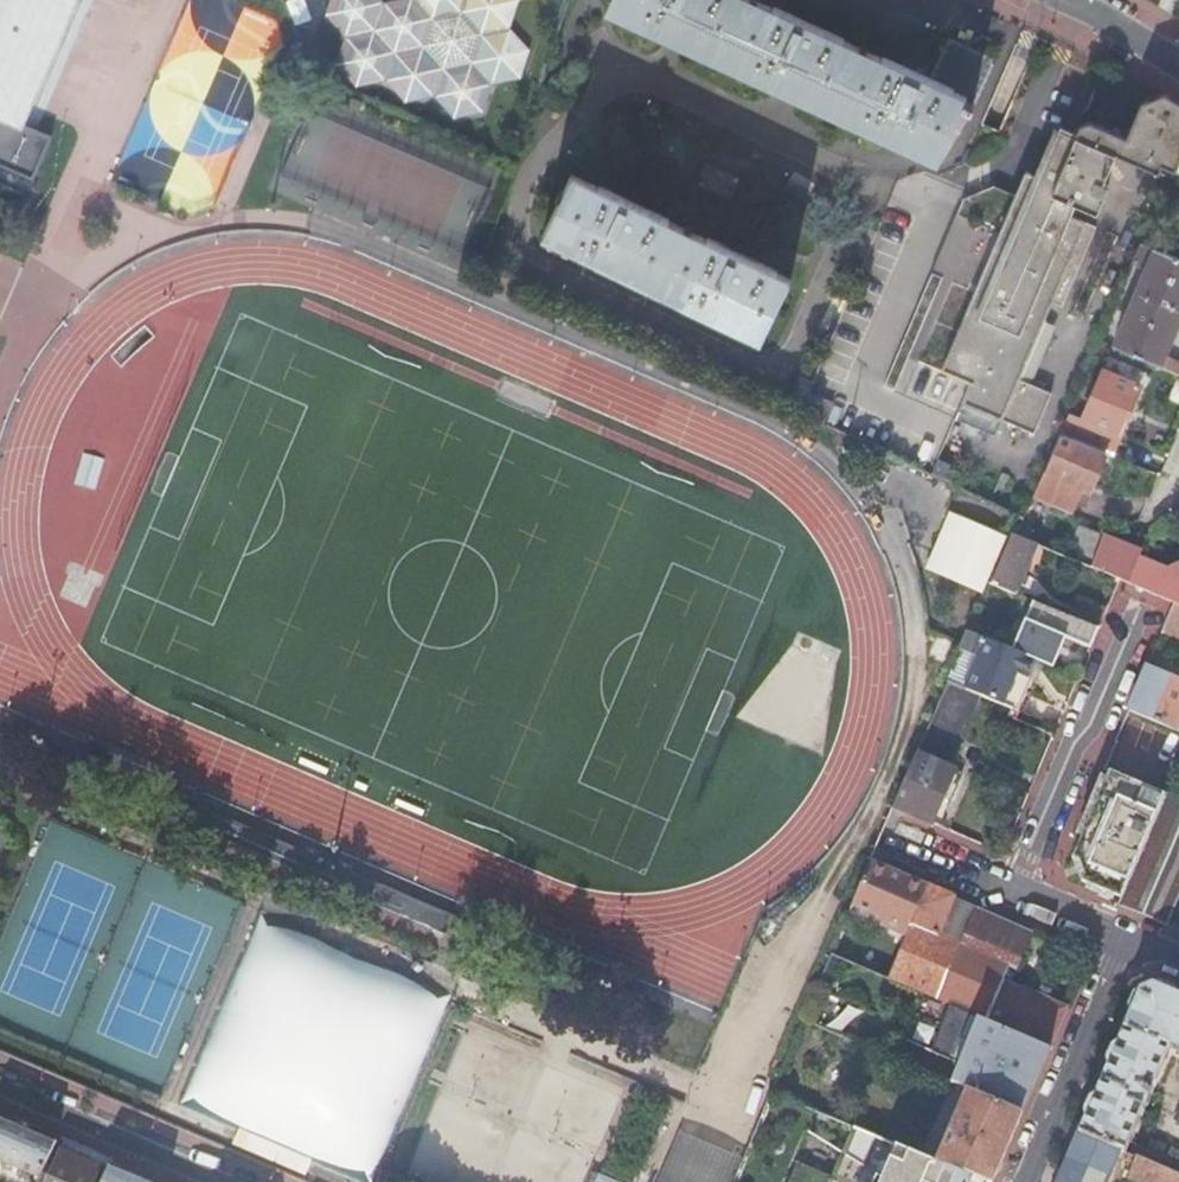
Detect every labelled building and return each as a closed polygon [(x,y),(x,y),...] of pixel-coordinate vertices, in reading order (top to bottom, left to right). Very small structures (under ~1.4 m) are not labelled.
[(33,179),(52,136),(24,123),(34,100),(36,101),(44,84),(52,65),(60,47),(70,23),(77,7),(80,0),(0,0),(0,165),(33,179)] [(326,16),(344,38),(337,66),(355,87),(388,79),(406,100),(433,94),(437,96),(455,115),(482,110),(490,84),(493,81),(519,75),(528,49),(510,29),(509,25),(517,0),(399,0),(385,3),(382,0),(331,0),(326,16)] [(752,0),(612,0),(609,8),(938,158),(961,108),(972,113),(995,61),(947,39),(928,81),(803,24),(752,0)] [(1178,101),(1164,93),(1162,92),(1151,96),(1141,100),(1127,135),(1089,119),(1082,124),(1076,136),(971,382),(963,401),(1034,432),(1052,391),(1020,378),(1052,300),(1062,305),(1096,225),(1062,211),(1067,199),(1097,211),(1109,184),(1099,179),(1111,150),(1170,175),(1172,176),(1178,159),(1178,102),(1178,101)] [(971,382),(1076,136),(1059,129),(1040,175),(1026,169),(1016,194),(1004,188),(994,184),(963,198),(885,384),(895,389),(909,355),(971,382)] [(1141,242),(1163,251),(1178,213),(1178,159),(1172,176),(1170,175),(1141,242)] [(791,279),(571,176),(542,237),(762,340),(791,279)] [(1159,367),(1164,356),(1178,322),(1178,258),(1163,251),(1141,242),(1133,261),(1147,267),(1118,334),(1105,328),(1099,342),(1159,367)] [(1159,367),(1178,375),(1178,362),(1164,356),(1159,367)] [(1106,368),(1075,439),(1106,452),(1111,454),(1141,383),(1106,368)] [(1060,432),(1034,494),(1072,510),(1075,500),(1084,504),(1106,452),(1075,439),(1060,432)] [(938,460),(932,475),(950,483),(957,467),(938,460)] [(1004,537),(951,514),(927,569),(981,592),(1004,537)] [(1065,558),(1089,568),(1103,536),(1079,526),(1065,558)] [(1011,535),(990,584),(1015,594),(1026,570),(1036,545),(1015,537),(1011,535)] [(1120,581),(1129,585),(1140,558),(1142,552),(1103,536),(1089,568),(1120,581)] [(1170,571),(1140,558),(1129,585),(1175,604),(1178,606),(1178,567),(1170,571)] [(1117,583),(1109,622),(1125,625),(1134,587),(1117,583)] [(1075,599),(1068,617),(1099,630),(1107,613),(1075,599)] [(1099,630),(1033,603),(1013,651),(1054,668),(1062,650),(1066,640),(1090,650),(1099,630)] [(1175,604),(1163,633),(1178,639),(1178,606),(1175,604)] [(963,647),(961,650),(981,659),(968,689),(982,694),(999,702),(1013,708),(1023,684),(1033,660),(1013,651),(1006,648),(969,632),(963,647)] [(1129,711),(1178,731),(1178,683),(1148,668),(1129,711)] [(949,680),(894,807),(932,824),(944,795),(956,768),(950,766),(982,694),(968,689),(968,688),(949,680)] [(1115,896),(1122,899),(1166,794),(1110,770),(1107,777),(1081,836),(1071,858),(1073,859),(1088,866),(1082,880),(1081,882),(1087,884),(1110,894),(1115,896)] [(1107,777),(1101,775),(1088,804),(1075,834),(1077,834),(1081,836),(1107,777)] [(1168,925),(1178,898),(1178,799),(1166,794),(1122,899),(1120,905),(1149,917),(1168,925)] [(1079,879),(1082,880),(1088,866),(1073,859),(1072,862),(1079,879)] [(907,934),(928,886),(883,867),(870,862),(850,911),(907,934)] [(1087,884),(1085,890),(1112,901),(1115,896),(1110,894),(1087,884)] [(907,934),(889,978),(894,980),(938,999),(961,944),(938,934),(954,898),(928,886),(907,934)] [(938,934),(961,944),(977,907),(965,902),(954,898),(938,934)] [(977,907),(961,944),(985,954),(1010,964),(1018,967),(1033,932),(977,907)] [(961,944),(938,999),(952,1005),(1050,1047),(1067,1007),(1034,993),(1011,983),(1015,972),(1008,969),(1010,964),(985,954),(961,944)] [(1127,1152),(1131,1143),(1171,1047),(1178,1041),(1178,994),(1158,985),(1140,991),(1110,1059),(1079,1132),(1127,1152)] [(1050,1047),(952,1005),(933,1050),(960,1062),(951,1083),(969,1090),(1022,1113),(1043,1064),(1050,1047)] [(969,1090),(938,1162),(965,1174),(966,1171),(992,1181),(993,1181),(1009,1144),(1022,1113),(969,1090)] [(17,1117),(14,1124),(39,1134),(42,1127),(17,1117)] [(0,1118),(0,1181),(39,1181),(54,1148),(57,1142),(39,1134),(14,1124),(6,1120),(0,1118)] [(866,1167),(878,1137),(857,1128),(846,1155),(866,1167)] [(680,1131),(657,1181),(732,1181),(742,1159),(680,1131)] [(1127,1152),(1079,1132),(1075,1141),(1058,1181),(1109,1181),(1119,1158),(1133,1164),(1128,1178),(1137,1181),(1178,1181),(1178,1174),(1127,1152)] [(965,1174),(938,1162),(878,1137),(866,1167),(846,1155),(835,1180),(799,1165),(791,1181),(964,1181),(965,1180),(971,1181),(985,1181),(965,1174)] [(1131,1143),(1127,1152),(1178,1174),(1178,1163),(1131,1143)] [(54,1148),(39,1181),(103,1181),(108,1171),(63,1152),(54,1148)] [(111,1165),(108,1171),(103,1181),(150,1181),(129,1173),(111,1165)]
